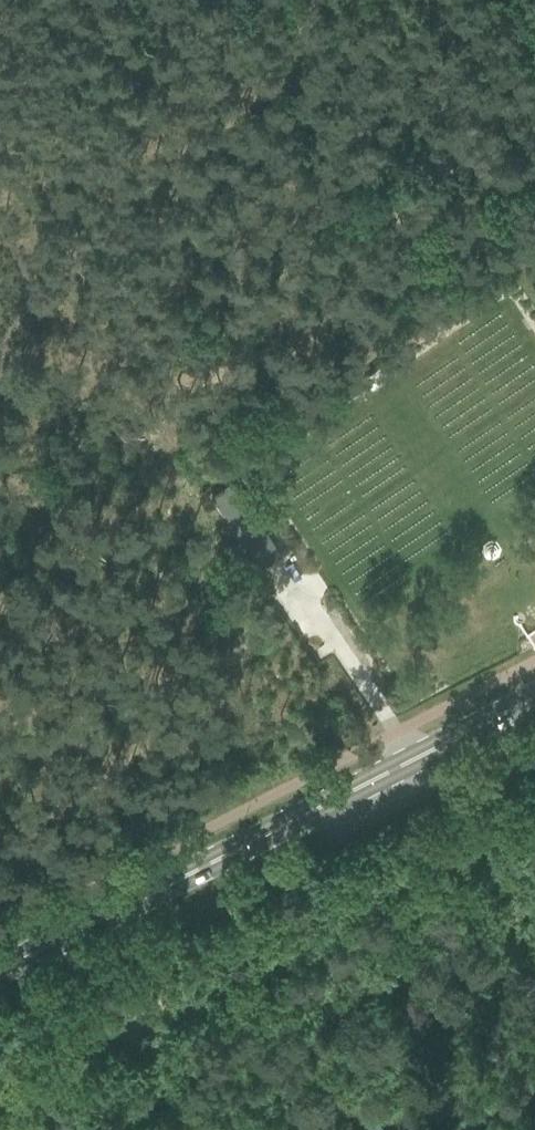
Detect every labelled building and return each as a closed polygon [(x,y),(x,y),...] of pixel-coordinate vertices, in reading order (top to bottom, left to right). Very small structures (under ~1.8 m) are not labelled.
[(261,567),(281,554),(233,480),(212,494),(261,567)]
